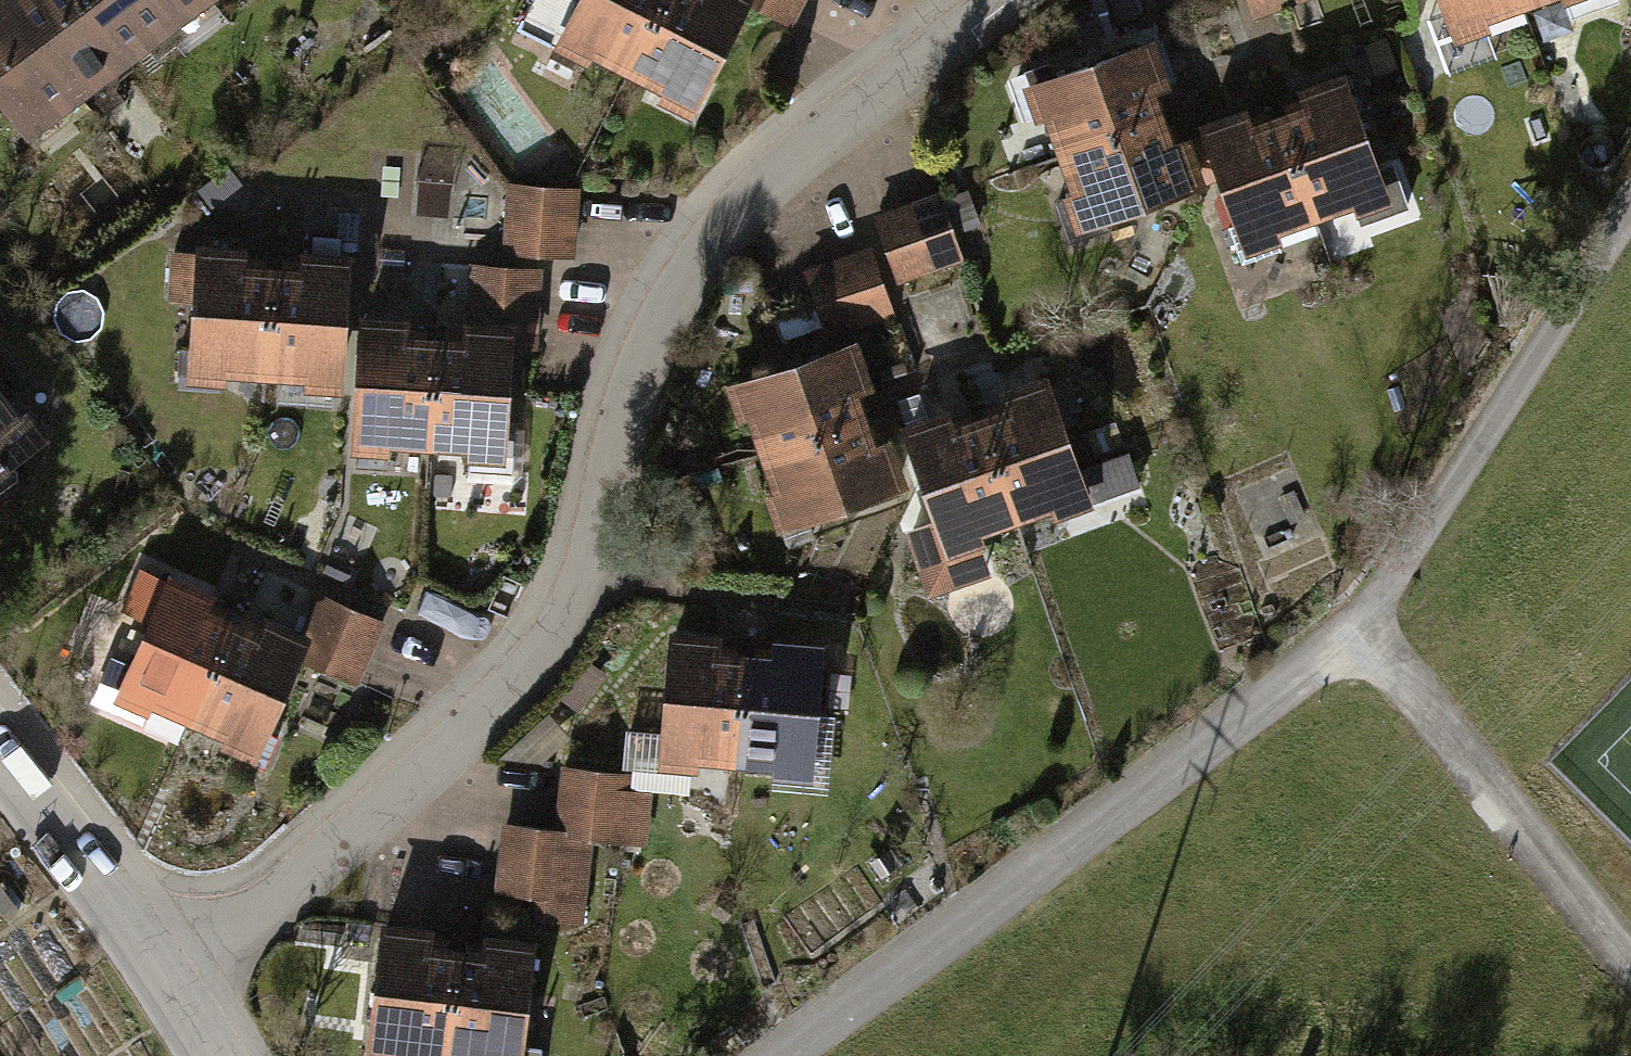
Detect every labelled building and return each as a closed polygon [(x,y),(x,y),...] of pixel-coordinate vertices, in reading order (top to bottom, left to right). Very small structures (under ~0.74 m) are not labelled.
[(40,128),(88,94),(21,0),(0,0),(0,72),(40,128)] [(88,94),(136,60),(93,0),(21,0),(88,94)] [(136,60),(184,26),(166,0),(93,0),(136,60)] [(184,26),(220,0),(166,0),(184,26)] [(553,50),(619,82),(659,0),(577,0),(553,50)] [(691,118),(741,16),(795,42),(815,0),(659,0),(619,82),(691,118)] [(1253,29),(1288,16),(1322,4),(1321,0),(1243,0),(1253,29)] [(1438,30),(1450,66),(1524,42),(1510,0),(1428,0),(1438,30)] [(1594,0),(1510,0),(1524,42),(1600,17),(1594,0)] [(1027,95),(1051,165),(1174,122),(1150,53),(1027,95)] [(520,163),(549,145),(508,80),(479,99),(520,163)] [(1395,227),(1347,84),(1271,109),(1319,252),(1395,227)] [(1271,109),(1198,133),(1245,276),(1319,252),(1271,109)] [(1051,165),(1076,235),(1198,193),(1174,122),(1051,165)] [(505,275),(467,273),(465,329),(509,331),(508,365),(545,366),(549,274),(581,275),(585,197),(508,194),(505,275)] [(944,199),(875,221),(898,292),(967,270),(960,248),(991,238),(978,197),(947,207),(944,199)] [(269,260),(195,256),(187,392),(261,396),(269,260)] [(872,258),(807,277),(829,349),(894,329),(872,258)] [(341,401),(349,265),(269,260),(261,396),(341,401)] [(428,328),(353,325),(348,455),(422,458),(428,328)] [(422,458),(504,461),(508,365),(509,331),(465,329),(428,328),(422,458)] [(724,395),(748,464),(871,422),(847,352),(724,395)] [(1095,524),(1048,380),(972,406),(1019,549),(1095,524)] [(16,411),(0,389),(0,423),(16,411)] [(915,424),(898,430),(914,479),(945,573),(1019,549),(972,406),(915,424)] [(748,464),(773,534),(896,492),(871,422),(748,464)] [(237,613),(164,581),(109,706),(183,738),(237,613)] [(388,629),(317,598),(299,640),(307,643),(297,666),(360,693),(388,629)] [(297,666),(307,643),(299,640),(237,613),(183,738),(253,768),(297,666)] [(655,767),(732,776),(748,643),(670,634),(655,767)] [(732,776),(807,785),(823,652),(748,643),(732,776)] [(633,780),(561,772),(553,842),(597,846),(648,852),(654,801),(631,799),(633,780)] [(498,836),(492,896),(546,902),(544,925),(588,930),(597,846),(553,842),(498,836)] [(455,941),(378,932),(363,1055),(442,1055),(455,941)] [(531,950),(455,941),(442,1055),(518,1055),(531,950)]
